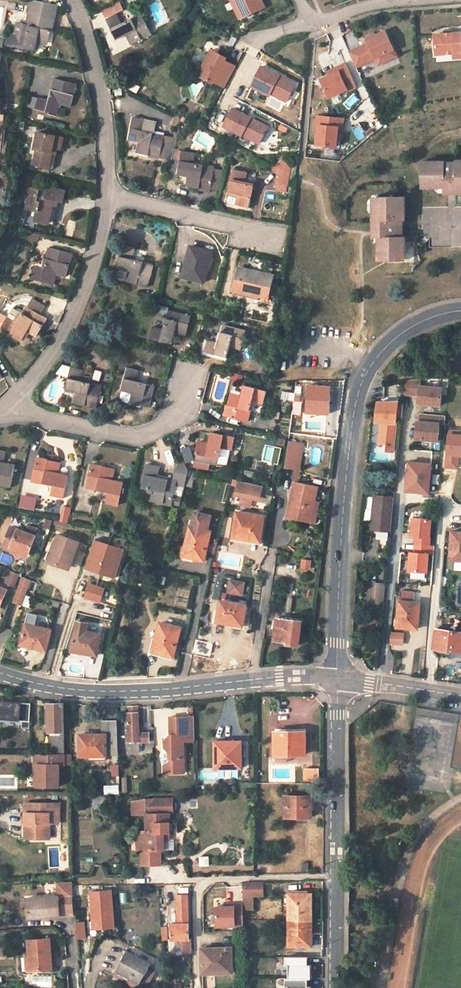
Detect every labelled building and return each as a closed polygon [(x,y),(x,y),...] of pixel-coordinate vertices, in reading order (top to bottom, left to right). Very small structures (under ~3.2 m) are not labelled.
[(262,0),(229,0),(236,19),(265,7),(262,0)] [(10,7),(19,10),(21,3),(12,1),(10,7)] [(19,22),(16,33),(14,45),(36,50),(39,38),(50,40),(54,22),(58,6),(36,1),(31,17),(29,25),(19,22)] [(118,14),(106,19),(117,40),(127,35),(131,44),(152,34),(143,14),(122,23),(118,14)] [(6,43),(14,45),(16,33),(9,31),(6,43)] [(369,44),(350,53),(357,68),(367,63),(364,56),(373,52),(379,66),(395,59),(391,52),(394,50),(386,32),(367,40),(369,44)] [(436,34),(437,53),(460,52),(460,32),(436,34)] [(237,66),(236,66),(225,61),(227,58),(218,54),(216,57),(209,53),(198,75),(213,83),(214,81),(225,87),(226,87),(237,66)] [(249,85),(286,103),(297,82),(260,63),(249,85)] [(349,92),(357,88),(346,65),(338,68),(340,72),(322,80),(330,98),(348,90),(349,92)] [(78,83),(55,77),(49,99),(39,96),(36,107),(58,113),(61,103),(72,106),(78,83)] [(230,108),(223,127),(260,142),(268,123),(230,108)] [(343,128),(344,119),(319,117),(318,126),(320,126),(318,146),(335,147),(336,138),(337,128),(343,128)] [(172,164),(177,142),(142,133),(144,123),(133,120),(128,142),(139,145),(137,156),(172,164)] [(360,123),(352,128),(359,140),(367,135),(360,123)] [(62,136),(37,131),(34,147),(36,148),(32,162),(47,166),(52,146),(57,147),(59,147),(62,136)] [(194,157),(182,154),(177,177),(189,180),(187,189),(208,195),(209,193),(216,195),(220,175),(213,173),(213,171),(193,166),(194,157)] [(283,160),(272,169),(283,184),(285,186),(289,185),(289,168),(283,160)] [(421,169),(421,189),(427,189),(427,193),(444,192),(444,199),(460,198),(460,167),(455,167),(456,182),(445,183),(444,168),(421,169)] [(455,167),(444,168),(445,183),(456,182),(455,167)] [(246,173),(235,170),(230,193),(240,195),(238,206),(250,209),(255,186),(244,183),(246,173)] [(64,193),(41,188),(39,192),(31,189),(27,209),(37,211),(36,220),(49,223),(54,201),(62,203),(64,193)] [(407,260),(406,242),(404,242),(390,242),(390,239),(391,239),(391,230),(389,230),(389,226),(391,226),(403,226),(406,226),(404,204),(397,203),(379,204),(379,209),(373,208),(373,228),(373,243),(379,243),(380,266),(386,266),(403,265),(402,260),(407,260)] [(404,242),(403,226),(391,226),(389,226),(389,230),(391,230),(391,239),(390,239),(390,242),(404,242)] [(133,247),(121,245),(115,267),(126,270),(124,280),(145,286),(151,263),(130,257),(133,247)] [(45,269),(35,267),(32,278),(54,284),(57,274),(67,276),(73,254),(50,247),(45,269)] [(211,253),(190,248),(182,278),(204,283),(211,253)] [(273,274),(240,266),(235,288),(268,296),(273,274)] [(37,335),(48,318),(28,306),(18,323),(8,316),(1,327),(22,339),(28,330),(37,335)] [(188,323),(166,317),(163,329),(152,326),(150,338),(172,343),(175,332),(186,335),(188,323)] [(245,330),(223,324),(219,342),(208,340),(205,351),(227,357),(230,346),(241,349),(245,330)] [(60,373),(70,375),(72,367),(65,366),(60,373)] [(84,370),(72,367),(66,389),(77,392),(75,402),(96,408),(102,386),(81,380),(84,370)] [(139,370),(127,368),(122,390),(132,393),(130,404),(142,407),(143,404),(150,406),(155,386),(137,381),(139,370)] [(99,380),(101,371),(95,369),(93,379),(99,380)] [(404,395),(417,396),(416,403),(440,405),(443,385),(405,381),(404,395)] [(306,383),(305,413),(330,414),(330,384),(306,383)] [(242,395),(232,393),(226,414),(248,420),(254,400),(263,402),(267,390),(245,385),(242,395)] [(282,401),(294,401),(294,391),(282,391),(282,401)] [(396,453),(397,399),(374,399),(374,423),(377,423),(376,452),(396,453)] [(441,440),(441,414),(415,414),(415,440),(441,440)] [(199,441),(194,460),(216,464),(221,447),(231,449),(234,437),(213,432),(210,443),(199,441)] [(304,441),(290,439),(287,465),(301,466),(304,441)] [(179,449),(186,462),(194,458),(188,445),(179,449)] [(278,462),(280,449),(275,448),(272,461),(278,462)] [(0,449),(0,473),(1,474),(0,480),(0,484),(11,487),(16,464),(5,462),(6,451),(0,449)] [(60,462),(38,458),(33,480),(54,485),(53,495),(64,498),(69,475),(59,473),(60,462)] [(184,487),(189,470),(184,459),(175,470),(174,481),(157,477),(160,466),(148,464),(143,486),(154,490),(151,500),(171,505),(173,497),(175,485),(184,487)] [(432,465),(409,463),(407,491),(430,493),(432,465)] [(114,469),(92,464),(87,486),(109,492),(106,502),(118,505),(123,482),(112,480),(114,469)] [(194,471),(189,470),(185,485),(191,486),(194,478),(192,477),(194,471)] [(258,483),(241,480),(238,493),(243,494),(253,497),(255,497),(256,495),(258,483)] [(287,516),(311,521),(316,499),(319,484),(295,480),(293,488),(292,495),(287,516)] [(258,483),(256,495),(262,496),(264,485),(258,483)] [(34,510),(37,497),(21,493),(18,506),(34,510)] [(253,497),(243,494),(241,503),(251,506),(253,497)] [(391,532),(394,498),(375,496),(372,529),(391,532)] [(173,497),(171,505),(179,507),(181,499),(173,497)] [(316,499),(311,521),(316,522),(321,500),(316,499)] [(62,505),(59,522),(68,523),(71,507),(62,505)] [(237,511),(233,536),(261,540),(264,516),(237,511)] [(193,526),(191,526),(184,555),(204,561),(211,533),(206,530),(208,518),(196,515),(193,526)] [(430,572),(431,517),(411,516),(411,550),(408,550),(407,571),(430,572)] [(10,525),(3,545),(8,547),(8,550),(24,556),(27,551),(28,552),(34,533),(10,525)] [(48,561),(65,567),(70,553),(74,555),(79,541),(59,532),(48,561)] [(102,570),(110,546),(95,541),(88,563),(95,566),(94,568),(102,570)] [(118,573),(125,549),(110,545),(110,546),(102,570),(110,573),(111,571),(118,573)] [(69,569),(74,555),(70,553),(65,567),(69,569)] [(301,558),(300,568),(310,569),(312,560),(301,558)] [(102,572),(102,570),(94,568),(95,566),(88,563),(86,568),(102,572)] [(4,584),(15,586),(18,572),(7,570),(4,584)] [(21,605),(31,579),(21,576),(12,602),(21,605)] [(241,593),(243,581),(229,579),(227,591),(241,593)] [(27,592),(32,593),(37,583),(31,580),(27,592)] [(85,597),(93,599),(97,585),(89,583),(85,597)] [(384,603),(385,585),(369,583),(368,601),(384,603)] [(93,599),(101,602),(105,588),(97,585),(93,599)] [(28,607),(32,593),(27,592),(22,605),(28,607)] [(245,604),(220,600),(217,621),(243,625),(245,604)] [(420,601),(400,600),(398,627),(418,628),(420,601)] [(30,611),(22,640),(38,645),(38,648),(47,651),(52,630),(35,625),(38,614),(30,611)] [(302,621),(279,617),(274,641),(299,645),(302,621)] [(78,621),(73,647),(90,650),(89,654),(98,655),(101,634),(87,631),(89,623),(78,621)] [(180,628),(162,624),(154,650),(173,655),(180,628)] [(437,629),(435,649),(460,652),(460,633),(437,629)] [(38,645),(22,640),(21,644),(38,648),(38,645)] [(23,719),(24,701),(0,700),(0,718),(23,719)] [(64,704),(50,704),(51,731),(52,731),(52,754),(65,754),(64,704)] [(139,707),(129,707),(130,747),(133,746),(134,753),(141,752),(141,742),(149,742),(149,734),(140,734),(139,707)] [(189,716),(170,716),(171,734),(165,740),(165,746),(171,752),(171,758),(164,765),(164,772),(184,772),(183,740),(189,740),(189,716)] [(458,718),(450,764),(460,766),(460,719),(458,718)] [(119,719),(104,720),(103,736),(81,736),(82,756),(107,755),(107,734),(119,734),(119,719)] [(306,732),(275,733),(275,754),(306,753),(306,732)] [(242,740),(215,741),(216,767),(242,766),(242,740)] [(52,754),(35,754),(35,765),(38,765),(37,787),(59,787),(59,765),(64,765),(65,754),(52,754)] [(119,783),(118,756),(110,757),(111,783),(119,783)] [(128,791),(126,777),(120,778),(122,792),(128,791)] [(313,799),(294,799),(294,797),(287,797),(286,817),(313,817),(313,799)] [(133,801),(133,814),(147,814),(147,836),(142,835),(142,850),(142,865),(161,865),(160,850),(164,850),(164,839),(164,832),(167,832),(169,832),(169,813),(172,813),(172,799),(146,799),(133,801)] [(26,802),(25,822),(29,822),(29,837),(48,837),(48,822),(58,821),(58,802),(26,802)] [(57,896),(72,894),(70,881),(56,882),(57,896)] [(264,882),(245,882),(245,896),(264,895),(264,882)] [(188,885),(181,885),(182,893),(178,893),(179,923),(172,923),(173,940),(189,939),(188,885)] [(112,889),(89,890),(91,930),(115,929),(112,889)] [(290,893),(290,919),(312,919),(312,893),(308,894),(308,891),(293,891),(293,893),(290,893)] [(26,898),(28,914),(38,913),(39,917),(59,916),(74,915),(72,894),(57,896),(26,898)] [(241,903),(214,904),(215,927),(242,926),(241,903)] [(313,945),(312,919),(290,919),(290,945),(313,945)] [(86,921),(75,921),(76,938),(86,938),(86,921)] [(31,958),(32,970),(52,969),(49,939),(29,940),(31,958)] [(233,946),(203,947),(204,972),(216,972),(216,968),(233,967),(233,946)] [(127,951),(117,971),(141,983),(151,964),(127,951)] [(287,963),(290,964),(289,977),(309,978),(312,978),(312,964),(309,964),(309,955),(287,955),(287,963)] [(290,987),(312,987),(312,986),(309,985),(309,978),(289,977),(286,977),(287,985),(290,985),(290,987)]
